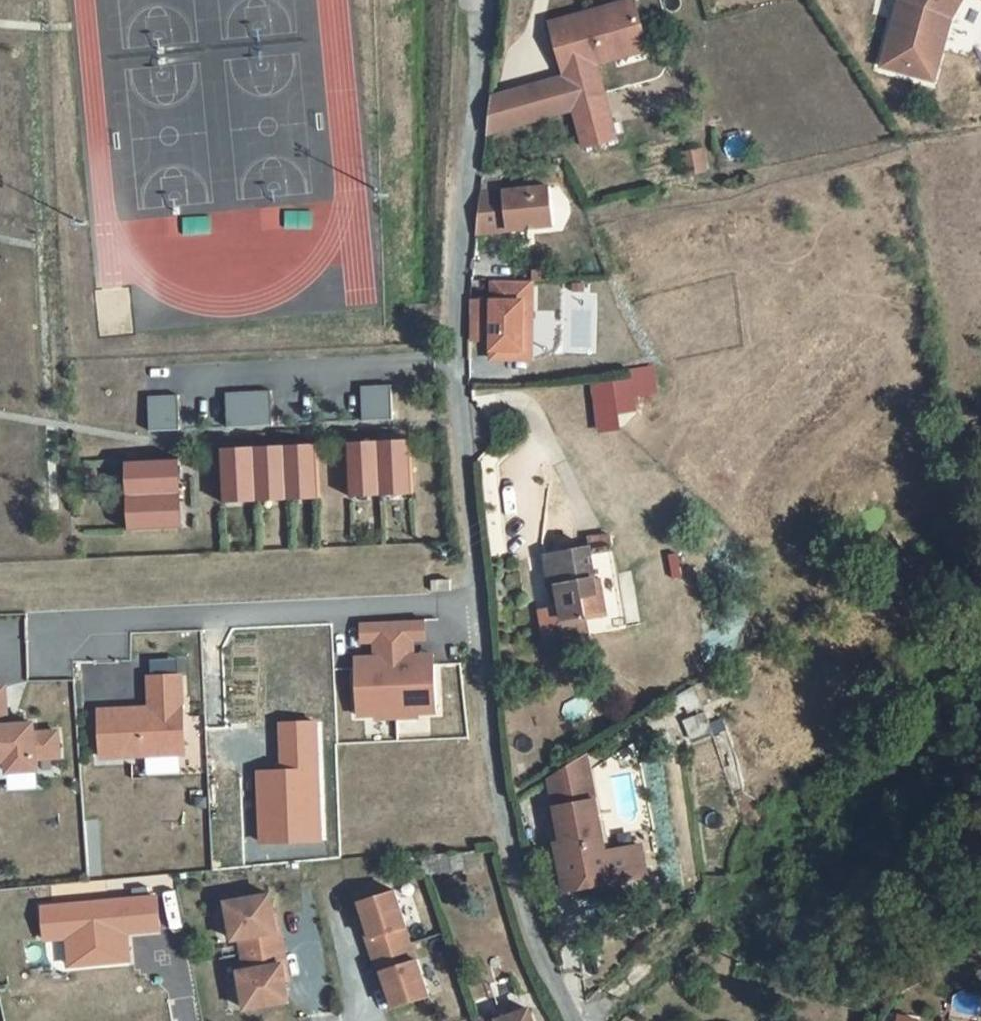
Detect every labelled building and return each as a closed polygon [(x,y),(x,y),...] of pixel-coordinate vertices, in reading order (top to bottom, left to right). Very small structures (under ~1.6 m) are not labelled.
[(639,22),(633,0),(582,0),(550,8),(569,90),(599,83),(592,52),(613,47),(609,30),(639,22)] [(882,49),(925,58),(939,0),(895,0),(882,49)] [(925,58),(932,60),(947,6),(950,0),(939,0),(925,58)] [(613,47),(643,39),(639,22),(609,30),(613,47)] [(563,64),(484,86),(480,122),(570,96),(569,90),(563,64)] [(574,112),(605,105),(599,83),(569,90),(570,96),(574,112)] [(610,131),(605,105),(574,112),(580,138),(610,131)] [(548,176),(479,182),(474,221),(552,214),(548,176)] [(529,270),(489,269),(489,289),(468,288),(467,328),(488,328),(488,337),(518,338),(518,309),(528,309),(529,270)] [(629,379),(591,383),(597,432),(618,429),(616,412),(635,410),(633,396),(655,393),(652,368),(628,371),(629,379)] [(358,382),(359,417),(389,417),(388,381),(358,382)] [(223,386),(224,421),(269,420),(268,384),(223,386)] [(145,387),(145,422),(176,421),(175,387),(145,387)] [(343,438),(344,493),(407,491),(406,436),(343,438)] [(216,441),(217,495),(314,493),(313,438),(216,441)] [(120,451),(122,521),(177,520),(175,450),(120,451)] [(605,618),(594,535),(569,537),(575,581),(580,581),(584,614),(585,620),(605,618)] [(575,581),(569,537),(532,541),(539,597),(545,597),(548,608),(569,607),(570,616),(584,614),(580,581),(575,581)] [(677,555),(669,556),(672,577),(680,576),(677,555)] [(424,578),(425,589),(443,588),(442,577),(424,578)] [(548,608),(545,597),(539,597),(525,599),(528,629),(571,624),(570,616),(569,607),(548,608)] [(358,662),(360,709),(440,706),(438,659),(416,660),(415,651),(415,633),(428,633),(427,614),(365,616),(366,635),(379,635),(379,652),(380,661),(358,662)] [(416,660),(438,659),(437,650),(415,651),(416,660)] [(380,661),(379,652),(357,653),(358,662),(380,661)] [(104,751),(188,747),(184,669),(151,671),(153,701),(102,704),(104,751)] [(8,752),(9,763),(38,762),(37,751),(61,749),(59,724),(36,725),(35,715),(22,716),(9,717),(9,712),(7,678),(0,679),(0,753),(8,752)] [(700,706),(693,687),(671,700),(673,707),(683,704),(687,712),(700,706)] [(712,732),(704,712),(680,723),(689,742),(712,732)] [(280,724),(281,771),(257,772),(260,842),(319,840),(314,723),(280,724)] [(580,754),(543,774),(563,856),(556,858),(564,889),(619,878),(646,872),(639,842),(603,851),(580,754)] [(484,863),(478,842),(463,844),(463,847),(469,867),(484,863)] [(438,852),(443,873),(469,867),(463,847),(438,852)] [(426,855),(432,875),(443,873),(438,852),(426,855)] [(399,888),(363,899),(373,935),(369,936),(379,971),(382,970),(393,1006),(429,996),(419,959),(418,959),(408,926),(410,926),(399,888)] [(277,891),(233,897),(238,935),(245,934),(249,966),(242,967),(247,1005),(291,999),(287,962),(291,961),(286,927),(282,928),(277,891)] [(48,933),(71,931),(71,944),(100,942),(101,957),(132,955),(130,927),(163,924),(161,892),(46,900),(48,933)] [(100,942),(71,944),(73,959),(101,957),(100,942)] [(896,1016),(895,1020),(943,1020),(921,1017),(925,996),(906,992),(901,1017),(896,1016)] [(500,1010),(492,1004),(481,1008),(478,1016),(479,1020),(538,1020),(531,1000),(500,1010)]
